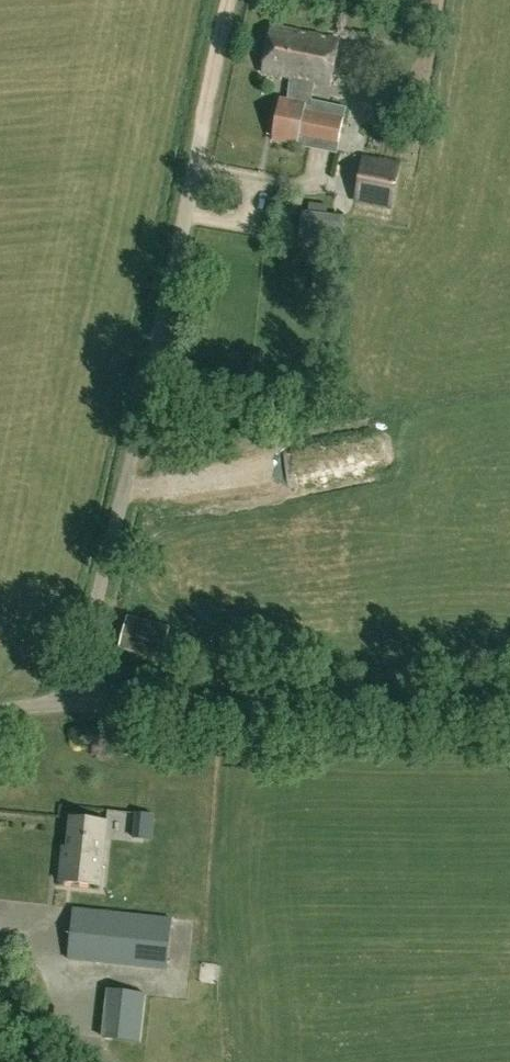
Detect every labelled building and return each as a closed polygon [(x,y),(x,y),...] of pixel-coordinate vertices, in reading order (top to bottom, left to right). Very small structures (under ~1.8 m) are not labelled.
[(281,99),(273,140),(337,153),(346,108),(311,101),(315,83),(330,86),(339,40),(272,26),(263,73),(291,79),(287,100),(281,99)] [(354,201),(392,208),(401,165),(364,157),(354,201)] [(320,214),(302,211),(299,236),(340,242),(344,218),(320,215),(320,214)] [(171,628),(127,617),(119,647),(163,659),(171,628)] [(131,838),(149,839),(151,815),(134,813),(131,838)] [(69,818),(64,858),(62,858),(60,881),(98,885),(105,821),(69,818)] [(166,970),(171,919),(74,909),(69,960),(166,970)] [(107,989),(105,1001),(101,1038),(141,1042),(145,1006),(147,993),(107,989)]
